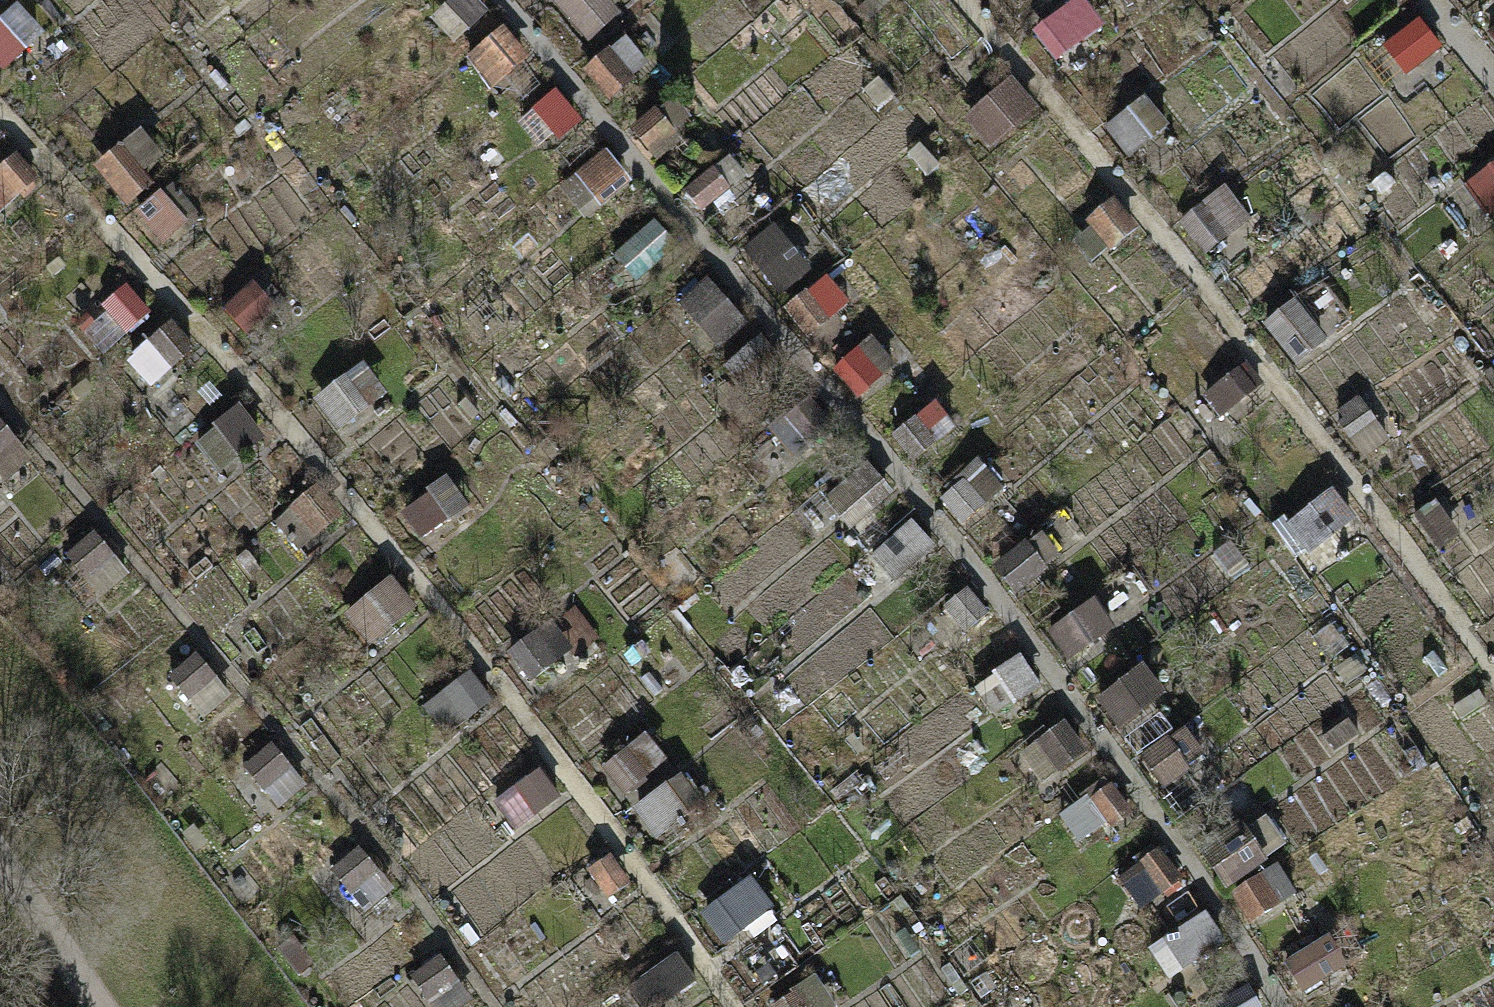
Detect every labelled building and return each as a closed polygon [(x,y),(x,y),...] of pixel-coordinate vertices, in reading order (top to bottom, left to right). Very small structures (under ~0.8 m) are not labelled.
[(444,7),(465,35),(490,17),(477,0),(454,0),(444,7)] [(590,40),(618,15),(605,0),(555,0),(590,40)] [(0,25),(0,69),(1,70),(44,37),(21,8),(0,25)] [(1424,19),(1385,51),(1408,79),(1447,48),(1424,19)] [(502,32),(468,60),(493,89),(527,61),(502,32)] [(610,52),(585,75),(612,104),(637,81),(610,52)] [(1011,86),(972,118),(995,147),(1035,115),(1011,86)] [(557,94),(532,118),(559,147),(584,124),(557,94)] [(1149,99),(1109,130),(1132,159),(1172,128),(1149,99)] [(657,108),(630,133),(655,161),(682,136),(657,108)] [(120,145),(93,167),(129,209),(155,187),(120,145)] [(606,150),(573,178),(598,207),(631,179),(606,150)] [(0,171),(0,218),(42,185),(19,156),(0,171)] [(1468,188),(1491,217),(1493,215),(1493,167),(1468,188)] [(716,172),(683,197),(698,218),(732,193),(716,172)] [(1222,194),(1183,225),(1206,254),(1245,222),(1222,194)] [(162,197),(137,218),(163,250),(189,229),(162,197)] [(1116,204),(1091,224),(1114,252),(1138,232),(1116,204)] [(651,223),(618,251),(643,280),(676,252),(651,223)] [(776,225),(743,251),(783,300),(816,274),(776,225)] [(830,276),(791,305),(807,327),(847,298),(830,276)] [(716,352),(749,331),(717,280),(684,301),(716,352)] [(129,289),(104,309),(125,333),(149,313),(129,289)] [(254,289),(229,309),(250,333),(274,313),(254,289)] [(1269,324),(1298,365),(1328,344),(1299,303),(1269,324)] [(149,340),(129,357),(150,383),(191,350),(169,324),(149,340)] [(1247,366),(1208,396),(1225,418),(1264,387),(1247,366)] [(366,369),(320,404),(339,429),(385,393),(366,369)] [(1360,397),(1333,417),(1363,459),(1391,440),(1360,397)] [(220,431),(200,447),(221,474),(262,441),(241,415),(220,431)] [(14,444),(0,427),(0,456),(14,444)] [(450,483),(403,519),(422,543),(469,508),(450,483)] [(297,506),(277,522),(298,548),(339,516),(318,489),(297,506)] [(1335,497),(1297,528),(1314,550),(1353,519),(1335,497)] [(879,552),(897,579),(938,552),(921,525),(879,552)] [(90,534),(59,561),(96,603),(127,575),(90,534)] [(368,601),(348,617),(369,643),(409,611),(388,585),(368,601)] [(1077,656),(1119,636),(1104,605),(1062,624),(1077,656)] [(559,626),(512,662),(531,686),(577,651),(559,626)] [(199,655),(168,680),(190,707),(221,683),(199,655)] [(996,717),(1043,695),(1028,664),(981,686),(996,717)] [(1145,666),(1096,696),(1114,726),(1163,696),(1145,666)] [(450,691),(429,707),(450,733),(491,700),(470,674),(450,691)] [(1073,723),(1025,754),(1046,787),(1094,756),(1073,723)] [(1162,784),(1208,768),(1195,732),(1150,747),(1162,784)] [(648,738),(601,774),(620,798),(666,763),(648,738)] [(274,744),(243,769),(265,796),(296,772),(274,744)] [(516,791),(495,807),(517,833),(557,801),(536,774),(516,791)] [(1107,782),(1087,803),(1116,831),(1137,809),(1107,782)] [(681,784),(635,820),(654,844),(700,809),(681,784)] [(1268,832),(1218,849),(1243,924),(1293,907),(1268,832)] [(359,850),(329,874),(350,902),(381,877),(359,850)] [(612,857),(587,876),(608,902),(633,883),(612,857)] [(1153,858),(1122,880),(1147,914),(1178,892),(1153,858)] [(755,884),(708,920),(727,944),(774,909),(755,884)] [(1157,945),(1171,977),(1230,951),(1216,919),(1157,945)] [(1330,935),(1281,964),(1299,994),(1348,965),(1330,935)] [(410,981),(430,1006),(434,1006),(463,984),(441,957),(410,981)] [(631,991),(642,1006),(664,1006),(695,985),(676,959),(631,991)] [(784,1006),(835,1006),(839,1005),(820,980),(784,1006)]
